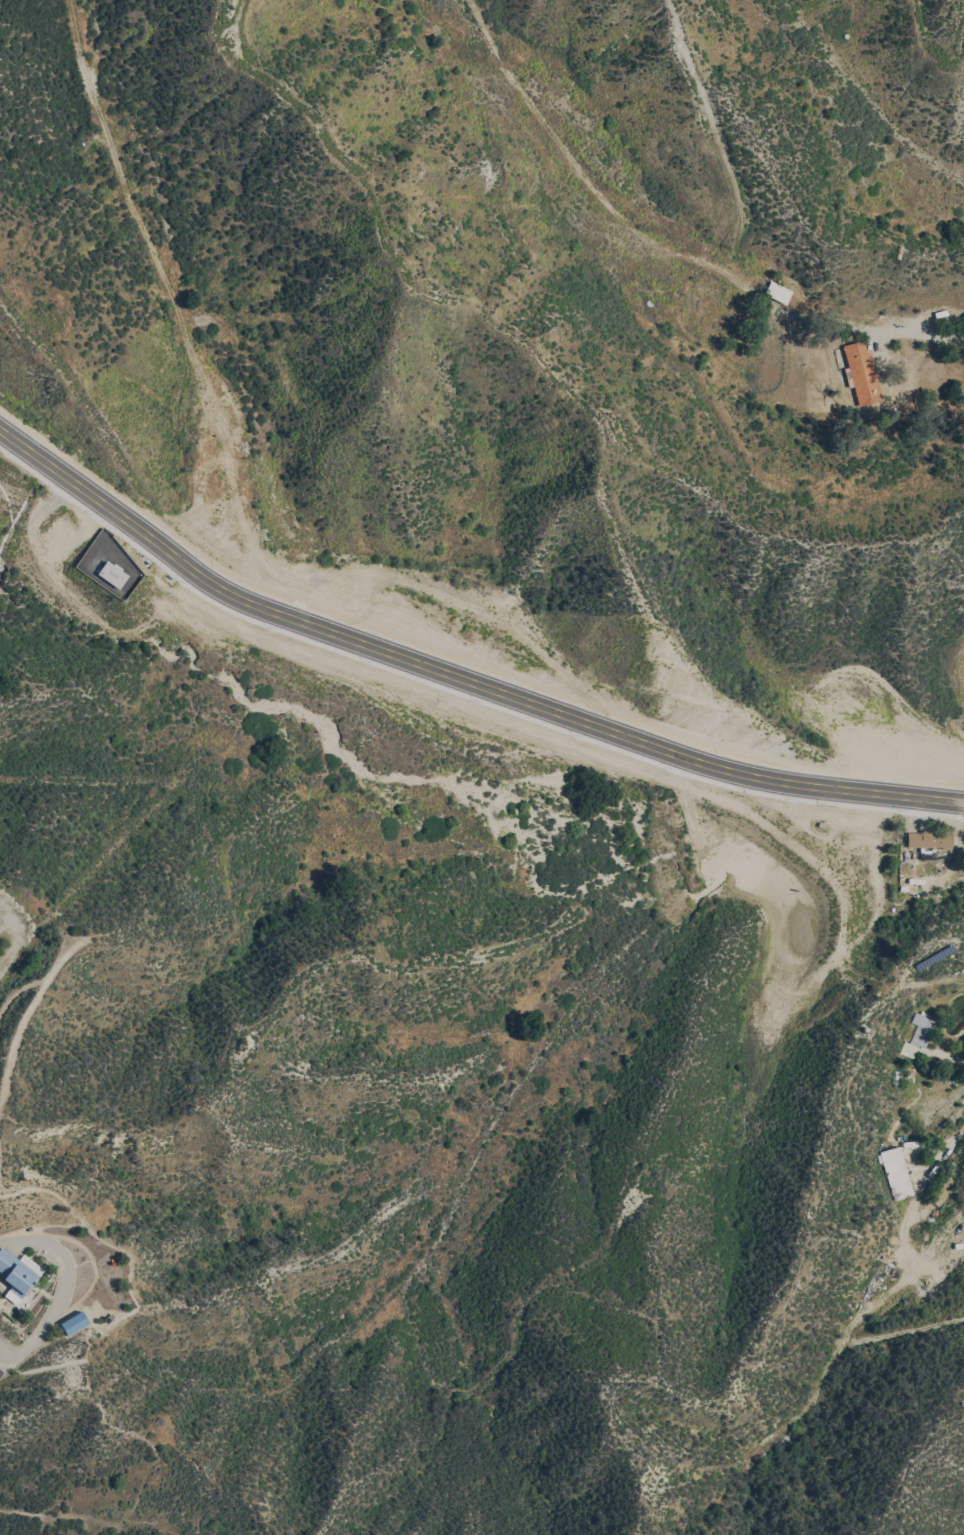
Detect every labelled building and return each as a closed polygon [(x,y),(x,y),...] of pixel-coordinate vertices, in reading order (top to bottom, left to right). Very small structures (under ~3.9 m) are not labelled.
[(765,293),(771,280),(793,291),(786,304),(765,293)] [(883,399),(875,402),(875,403),(870,404),(869,403),(860,406),(854,386),(849,387),(844,368),(849,367),(843,345),(864,340),(867,352),(870,351),(883,399)] [(952,830),(952,848),(941,848),(941,847),(908,847),(908,832),(921,832),(921,830),(952,830)] [(917,972),(913,965),(950,944),(953,950),(917,972)] [(938,1018),(925,1048),(920,1045),(914,1058),(901,1053),(906,1041),(911,1043),(919,1025),(913,1022),(917,1012),(923,1014),(924,1012),(938,1018)] [(914,1194),(895,1200),(884,1162),(881,1163),(878,1155),(882,1154),(881,1152),(900,1146),(914,1194)] [(6,1276),(0,1271),(0,1248),(2,1246),(20,1260),(24,1254),(43,1270),(37,1278),(38,1279),(25,1295),(24,1295),(17,1304),(5,1294),(12,1285),(4,1279),(6,1276)] [(908,1258),(911,1252),(933,1265),(930,1270),(908,1258)] [(70,1318),(77,1315),(80,1323),(74,1326),(76,1330),(64,1336),(59,1325),(71,1320),(70,1318)]
